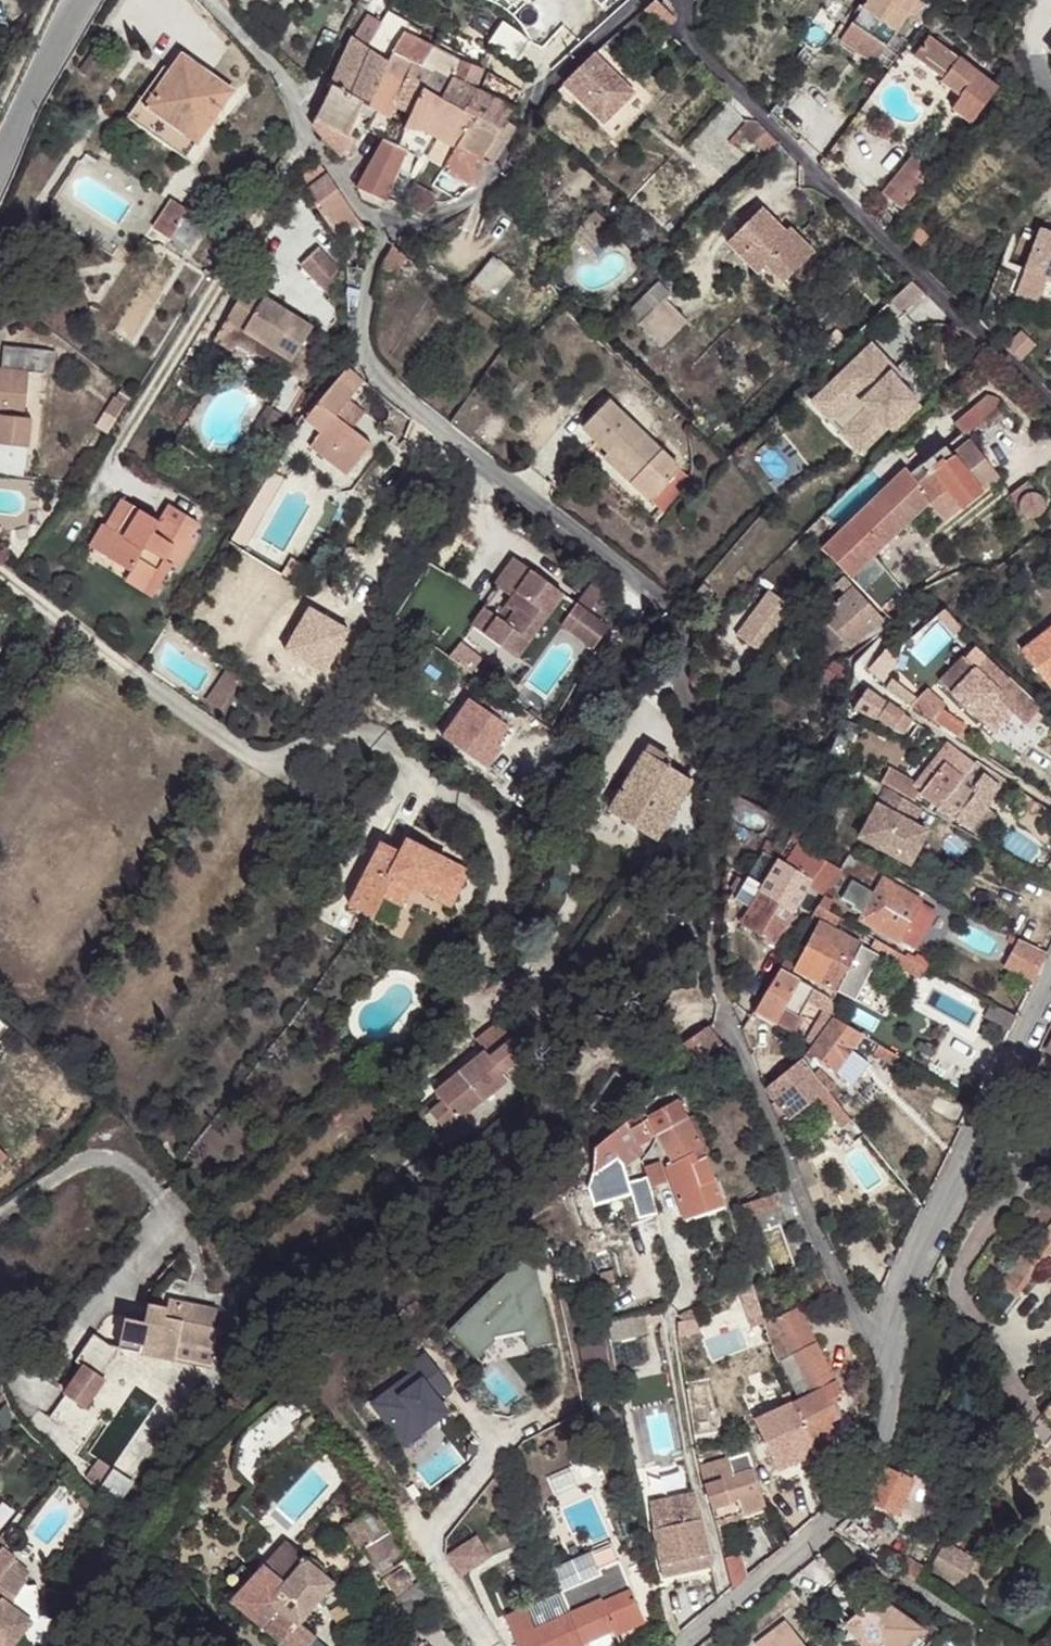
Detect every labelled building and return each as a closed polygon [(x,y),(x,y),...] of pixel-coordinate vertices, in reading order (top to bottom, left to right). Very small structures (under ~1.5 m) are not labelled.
[(604,8),(612,0),(596,0),(604,8)] [(659,0),(656,0),(645,10),(667,33),(679,21),(659,0)] [(856,22),(890,43),(909,12),(925,25),(936,12),(926,0),(870,0),(865,8),(856,22)] [(978,16),(992,0),(958,0),(978,16)] [(408,18),(369,3),(362,22),(378,28),(369,45),(391,55),(408,18)] [(855,24),(856,22),(865,8),(857,4),(846,19),(855,24)] [(411,62),(433,71),(443,46),(418,30),(424,21),(411,14),(408,18),(391,55),(411,62)] [(378,28),(362,22),(354,40),(369,45),(378,28)] [(890,43),(856,22),(855,24),(844,42),(877,63),(890,43)] [(505,25),(491,45),(499,50),(519,64),(533,45),(505,25)] [(975,117),(1003,82),(935,31),(919,52),(947,73),(944,77),(963,92),(955,102),(975,117)] [(354,40),(333,87),(363,105),(375,111),(390,118),(394,106),(408,111),(403,122),(410,125),(426,88),(433,71),(411,62),(391,55),(369,45),(354,40)] [(443,46),(433,71),(426,88),(444,99),(453,80),(474,90),(484,67),(467,61),(443,46)] [(111,61),(98,52),(87,70),(100,78),(111,61)] [(632,92),(595,55),(561,92),(565,95),(571,89),(603,120),(632,92)] [(180,59),(145,110),(196,143),(229,93),(180,59)] [(453,80),(444,99),(475,113),(502,129),(515,109),(474,90),(453,80)] [(333,87),(315,121),(319,132),(340,156),(347,139),(358,115),(363,105),(333,87)] [(426,88),(410,125),(406,134),(451,154),(457,146),(475,113),(444,99),(426,88)] [(370,121),(375,111),(363,105),(358,115),(370,121)] [(196,143),(145,110),(141,116),(192,149),(196,143)] [(387,129),(391,119),(390,118),(375,111),(370,121),(387,129)] [(475,113),(457,146),(483,159),(500,131),(502,129),(475,113)] [(752,114),(735,132),(770,153),(781,142),(752,114)] [(403,122),(397,121),(385,142),(400,150),(406,134),(410,125),(403,122)] [(500,131),(483,159),(490,163),(502,148),(507,136),(500,131)] [(451,154),(406,134),(400,150),(405,152),(444,169),(451,154)] [(385,142),(359,188),(384,203),(405,152),(400,150),(385,142)] [(483,159),(457,146),(451,154),(444,169),(474,188),(490,163),(483,159)] [(912,149),(881,187),(900,202),(931,165),(912,149)] [(101,169),(107,161),(94,152),(88,161),(101,169)] [(318,161),(297,179),(322,219),(332,234),(344,226),(354,228),(360,233),(365,228),(364,226),(359,221),(354,216),(346,205),(318,161)] [(405,205),(425,216),(437,205),(434,194),(417,185),(405,205)] [(188,254),(214,213),(196,201),(188,214),(171,203),(154,230),(188,254)] [(767,268),(784,284),(813,256),(794,236),(791,240),(762,212),(730,243),(760,274),(762,274),(767,268)] [(593,255),(615,232),(596,214),(573,237),(593,255)] [(917,221),(907,230),(920,243),(929,234),(917,221)] [(1044,229),(1018,294),(1039,301),(1048,277),(1050,278),(1050,232),(1044,229)] [(405,258),(394,249),(392,248),(380,270),(385,273),(399,282),(404,275),(397,271),(405,258)] [(326,302),(345,320),(358,276),(343,275),(319,250),(307,262),(333,291),(325,299),(326,302)] [(473,281),(494,299),(515,274),(493,256),(473,281)] [(779,289),(784,284),(767,268),(762,274),(779,289)] [(903,312),(924,290),(923,289),(912,278),(891,298),(903,312)] [(471,284),(464,292),(476,303),(483,293),(471,284)] [(660,285),(628,316),(640,328),(642,327),(667,302),(672,298),(660,285)] [(247,289),(226,321),(259,342),(291,363),(285,372),(303,383),(329,340),(247,289)] [(476,303),(464,292),(461,294),(474,305),(476,303)] [(688,325),(667,302),(642,327),(663,349),(688,325)] [(1036,346),(1023,334),(1010,346),(1023,359),(1036,346)] [(259,342),(253,351),(285,372),(291,363),(259,342)] [(25,448),(29,418),(20,418),(27,370),(38,372),(41,350),(3,346),(0,366),(0,444),(25,448)] [(869,347),(836,379),(866,410),(841,434),(859,454),(913,401),(896,383),(892,387),(884,380),(893,372),(869,347)] [(344,402),(362,380),(347,369),(338,376),(304,418),(320,432),(311,445),(320,452),(340,429),(367,448),(371,443),(349,427),(334,415),(344,402)] [(893,372),(884,380),(892,387),(896,383),(900,379),(893,372)] [(836,379),(811,404),(841,434),(866,410),(836,379)] [(987,396),(954,425),(962,433),(972,425),(1001,401),(999,398),(996,397),(994,396),(991,396),(987,396)] [(349,427),(359,414),(344,402),(334,415),(349,427)] [(687,479),(607,402),(582,428),(605,451),(602,456),(659,512),(687,479)] [(279,416),(265,408),(260,417),(273,425),(279,416)] [(260,417),(248,438),(262,446),(273,425),(260,417)] [(346,474),(367,448),(340,429),(320,452),(346,474)] [(952,456),(969,442),(962,433),(945,447),(952,456)] [(945,447),(910,474),(929,501),(945,520),(992,483),(998,478),(969,442),(952,456),(945,447)] [(845,641),(852,649),(884,622),(884,621),(912,597),(876,554),(929,501),(910,474),(895,489),(842,540),(827,555),(837,565),(846,576),(837,584),(846,595),(821,615),(845,641)] [(1022,500),(1035,490),(1028,481),(1010,494),(1017,504),(1022,500)] [(1042,498),(1035,490),(1022,500),(1021,503),(1021,507),(1022,512),(1024,514),(1029,517),(1032,517),(1037,517),(1040,515),(1042,512),(1044,510),(1044,506),(1044,503),(1042,498)] [(104,519),(91,542),(102,548),(115,526),(116,526),(133,497),(124,492),(108,522),(104,519)] [(115,526),(102,548),(115,555),(131,566),(135,560),(164,577),(174,556),(180,559),(197,529),(192,526),(200,512),(169,495),(159,512),(133,497),(116,526),(115,526)] [(156,590),(164,577),(135,560),(131,566),(115,555),(110,563),(156,590)] [(563,596),(516,558),(495,584),(512,598),(497,617),(484,607),(470,624),(514,658),(563,596)] [(211,598),(220,604),(231,588),(222,582),(211,598)] [(596,612),(611,592),(600,582),(584,603),(596,612)] [(762,653),(794,610),(771,592),(738,637),(748,643),(762,653)] [(596,612),(584,603),(568,624),(601,648),(616,627),(596,612)] [(334,691),(371,623),(345,608),(305,673),(334,691)] [(845,641),(821,615),(808,626),(831,653),(845,641)] [(1024,650),(1050,689),(1050,631),(1024,650)] [(1020,712),(1033,724),(1049,707),(1038,696),(1018,678),(982,645),(971,658),(970,657),(947,680),(1001,734),(1020,712)] [(831,698),(848,671),(838,664),(826,684),(822,681),(816,690),(831,698)] [(229,674),(208,703),(219,711),(240,681),(229,674)] [(895,729),(905,715),(887,703),(878,718),(895,729)] [(972,728),(947,711),(940,722),(964,738),(972,728)] [(930,779),(953,752),(942,743),(919,769),(930,779)] [(619,798),(665,825),(694,779),(668,764),(671,758),(650,746),(619,798)] [(973,767),(985,773),(956,749),(953,752),(973,767)] [(932,814),(937,808),(973,767),(953,752),(930,779),(917,794),(911,790),(905,799),(924,809),(932,814)] [(1007,794),(985,773),(973,767),(937,808),(959,828),(962,824),(975,836),(1002,805),(1000,802),(1007,794)] [(885,787),(853,770),(848,779),(886,801),(890,792),(891,790),(885,787)] [(891,779),(885,787),(891,790),(905,799),(911,790),(891,779)] [(864,841),(913,868),(931,835),(918,828),(926,813),(890,792),(886,801),(864,841)] [(1039,815),(1043,808),(1023,796),(1018,803),(1039,815)] [(657,838),(665,825),(619,798),(612,811),(657,838)] [(801,844),(806,831),(801,829),(793,840),(801,844)] [(772,858),(779,846),(771,842),(764,854),(772,858)] [(382,846),(350,907),(374,920),(383,901),(400,910),(411,890),(451,910),(469,874),(444,861),(407,843),(400,856),(382,846)] [(828,898),(845,869),(802,845),(790,865),(782,861),(766,887),(753,909),(743,926),(779,948),(814,890),(828,898)] [(859,870),(864,861),(854,856),(848,865),(859,870)] [(753,909),(766,887),(752,878),(739,901),(753,909)] [(943,912),(889,881),(866,921),(904,944),(906,941),(921,950),(943,912)] [(831,912),(837,902),(828,898),(822,907),(831,912)] [(836,922),(840,917),(831,912),(822,907),(812,922),(819,926),(825,916),(836,922)] [(826,921),(800,968),(843,992),(844,990),(861,999),(883,956),(867,948),(869,945),(826,921)] [(1036,984),(1050,954),(1021,939),(1006,970),(1036,984)] [(920,959),(897,949),(893,955),(902,959),(900,964),(931,979),(936,967),(935,967),(920,959)] [(920,959),(935,967),(939,961),(925,953),(920,959)] [(815,988),(782,971),(757,1011),(775,1020),(782,1008),(801,1017),(807,1006),(826,1017),(834,1016),(830,1000),(815,988)] [(1016,1016),(991,1002),(983,1016),(1008,1030),(1016,1016)] [(860,1032),(834,1016),(810,1050),(834,1067),(860,1032)] [(443,1099),(427,1112),(438,1126),(442,1123),(449,1132),(461,1121),(462,1122),(513,1080),(507,1073),(530,1054),(526,1050),(530,1045),(522,1035),(517,1039),(515,1037),(509,1041),(495,1021),(472,1039),(483,1053),(437,1091),(443,1099)] [(723,1047),(709,1028),(684,1047),(698,1067),(723,1047)] [(901,1064),(906,1057),(877,1041),(872,1049),(901,1064)] [(804,1058),(768,1085),(792,1117),(819,1097),(829,1089),(816,1072),(804,1058)] [(823,1067),(816,1072),(829,1089),(836,1084),(823,1067)] [(829,1089),(819,1097),(828,1108),(839,1100),(829,1089)] [(663,1135),(691,1116),(680,1099),(652,1116),(663,1135)] [(846,1129),(857,1121),(839,1100),(828,1108),(846,1129)] [(638,1113),(593,1150),(592,1153),(595,1170),(596,1177),(649,1135),(638,1113)] [(709,1215),(727,1209),(716,1160),(709,1144),(706,1145),(701,1132),(691,1116),(663,1135),(680,1161),(671,1166),(683,1213),(705,1205),(709,1215)] [(649,1135),(596,1177),(596,1187),(654,1142),(649,1135)] [(805,1163),(812,1160),(809,1152),(802,1155),(805,1163)] [(651,1164),(657,1184),(665,1181),(658,1161),(651,1164)] [(644,1206),(658,1202),(650,1178),(638,1181),(644,1206)] [(747,1222),(780,1210),(775,1195),(742,1207),(747,1222)] [(686,1222),(709,1215),(705,1205),(683,1213),(686,1222)] [(1014,1295),(1050,1245),(1050,1240),(1039,1231),(1000,1284),(1014,1295)] [(552,1348),(543,1303),(537,1305),(535,1296),(542,1295),(534,1260),(528,1257),(450,1334),(478,1363),(496,1345),(495,1341),(525,1334),(528,1352),(552,1348)] [(543,1303),(542,1295),(535,1296),(537,1305),(543,1303)] [(176,1343),(212,1350),(218,1327),(213,1326),(216,1307),(168,1297),(166,1306),(147,1302),(143,1322),(124,1318),(118,1347),(109,1345),(93,1333),(74,1360),(82,1367),(64,1394),(83,1408),(124,1348),(173,1358),(176,1343)] [(608,1319),(617,1368),(644,1362),(641,1345),(627,1348),(625,1338),(649,1333),(645,1311),(621,1318),(620,1317),(608,1319)] [(791,1408),(816,1457),(821,1456),(828,1450),(833,1442),(833,1432),(829,1424),(838,1420),(829,1404),(840,1398),(797,1313),(764,1328),(791,1408)] [(209,1363),(212,1350),(176,1343),(173,1358),(209,1363)] [(608,1370),(603,1344),(579,1349),(584,1374),(608,1370)] [(403,1382),(372,1407),(406,1449),(422,1435),(425,1433),(416,1423),(428,1413),(426,1410),(439,1399),(412,1366),(399,1377),(403,1382)] [(68,1431),(83,1408),(64,1394),(48,1418),(68,1431)] [(606,1395),(593,1394),(590,1397),(590,1401),(594,1404),(606,1403),(606,1395)] [(753,1427),(773,1417),(765,1400),(739,1411),(746,1430),(753,1427)] [(1043,1414),(1050,1421),(1050,1404),(1043,1414)] [(2,1405),(0,1407),(0,1429),(5,1434),(16,1422),(13,1419),(2,1405)] [(755,1432),(775,1472),(777,1476),(816,1457),(791,1408),(773,1417),(753,1427),(755,1432)] [(436,1424),(428,1413),(416,1423),(425,1433),(436,1424)] [(748,1436),(755,1432),(753,1427),(746,1430),(748,1436)] [(422,1435),(406,1449),(413,1457),(429,1444),(422,1435)] [(713,1523),(762,1510),(747,1454),(745,1447),(724,1451),(726,1460),(700,1466),(713,1523)] [(99,1486),(112,1468),(97,1457),(84,1476),(99,1486)] [(772,1492),(821,1468),(816,1457),(777,1476),(775,1472),(766,1475),(772,1492)] [(898,1515),(899,1511),(917,1514),(923,1489),(911,1487),(914,1479),(911,1478),(914,1471),(893,1466),(892,1469),(884,1466),(867,1501),(898,1515)] [(121,1501),(133,1481),(112,1468),(99,1486),(121,1501)] [(86,1512),(92,1506),(83,1496),(76,1501),(86,1512)] [(648,1506),(650,1519),(653,1533),(697,1524),(694,1509),(692,1497),(648,1506)] [(356,1540),(378,1525),(369,1511),(344,1527),(354,1542),(356,1540)] [(856,1546),(868,1535),(854,1522),(837,1536),(856,1546)] [(697,1524),(653,1533),(659,1569),(708,1560),(702,1523),(697,1524)] [(356,1540),(380,1576),(394,1566),(388,1554),(394,1550),(378,1525),(356,1540)] [(1,1607),(3,1613),(1,1617),(0,1618),(0,1645),(25,1645),(40,1627),(22,1613),(22,1604),(35,1587),(18,1574),(23,1568),(7,1555),(13,1547),(0,1538),(0,1606),(1,1607)] [(454,1577),(488,1562),(478,1538),(444,1553),(454,1577)] [(269,1601),(279,1610),(263,1629),(283,1645),(307,1645),(314,1636),(298,1623),(332,1582),(305,1559),(285,1541),(263,1567),(283,1585),(269,1601)] [(948,1542),(929,1571),(953,1586),(971,1557),(948,1542)] [(732,1594),(741,1584),(739,1579),(742,1578),(737,1556),(731,1558),(729,1547),(720,1549),(732,1594)] [(550,1572),(559,1593),(597,1574),(595,1570),(588,1555),(550,1572)] [(541,1602),(561,1645),(588,1645),(587,1643),(614,1629),(617,1634),(646,1620),(615,1559),(595,1570),(597,1574),(559,1593),(541,1602)] [(711,1573),(708,1560),(659,1569),(663,1583),(711,1573)] [(254,1619),(253,1620),(263,1629),(279,1610),(269,1601),(283,1585),(263,1567),(233,1601),(254,1619)] [(392,1597),(396,1594),(411,1584),(401,1567),(382,1579),(392,1597)] [(411,1584),(396,1594),(410,1618),(434,1601),(420,1579),(411,1584)] [(22,1613),(40,1627),(57,1604),(35,1587),(22,1604),(22,1613)] [(877,1597),(845,1626),(863,1645),(906,1645),(924,1629),(877,1597)] [(541,1602),(502,1623),(514,1645),(561,1645),(541,1602)] [(785,1621),(754,1644),(756,1645),(804,1645),(785,1621)] [(405,1645),(413,1645),(415,1645),(411,1638),(403,1643),(405,1645)]
